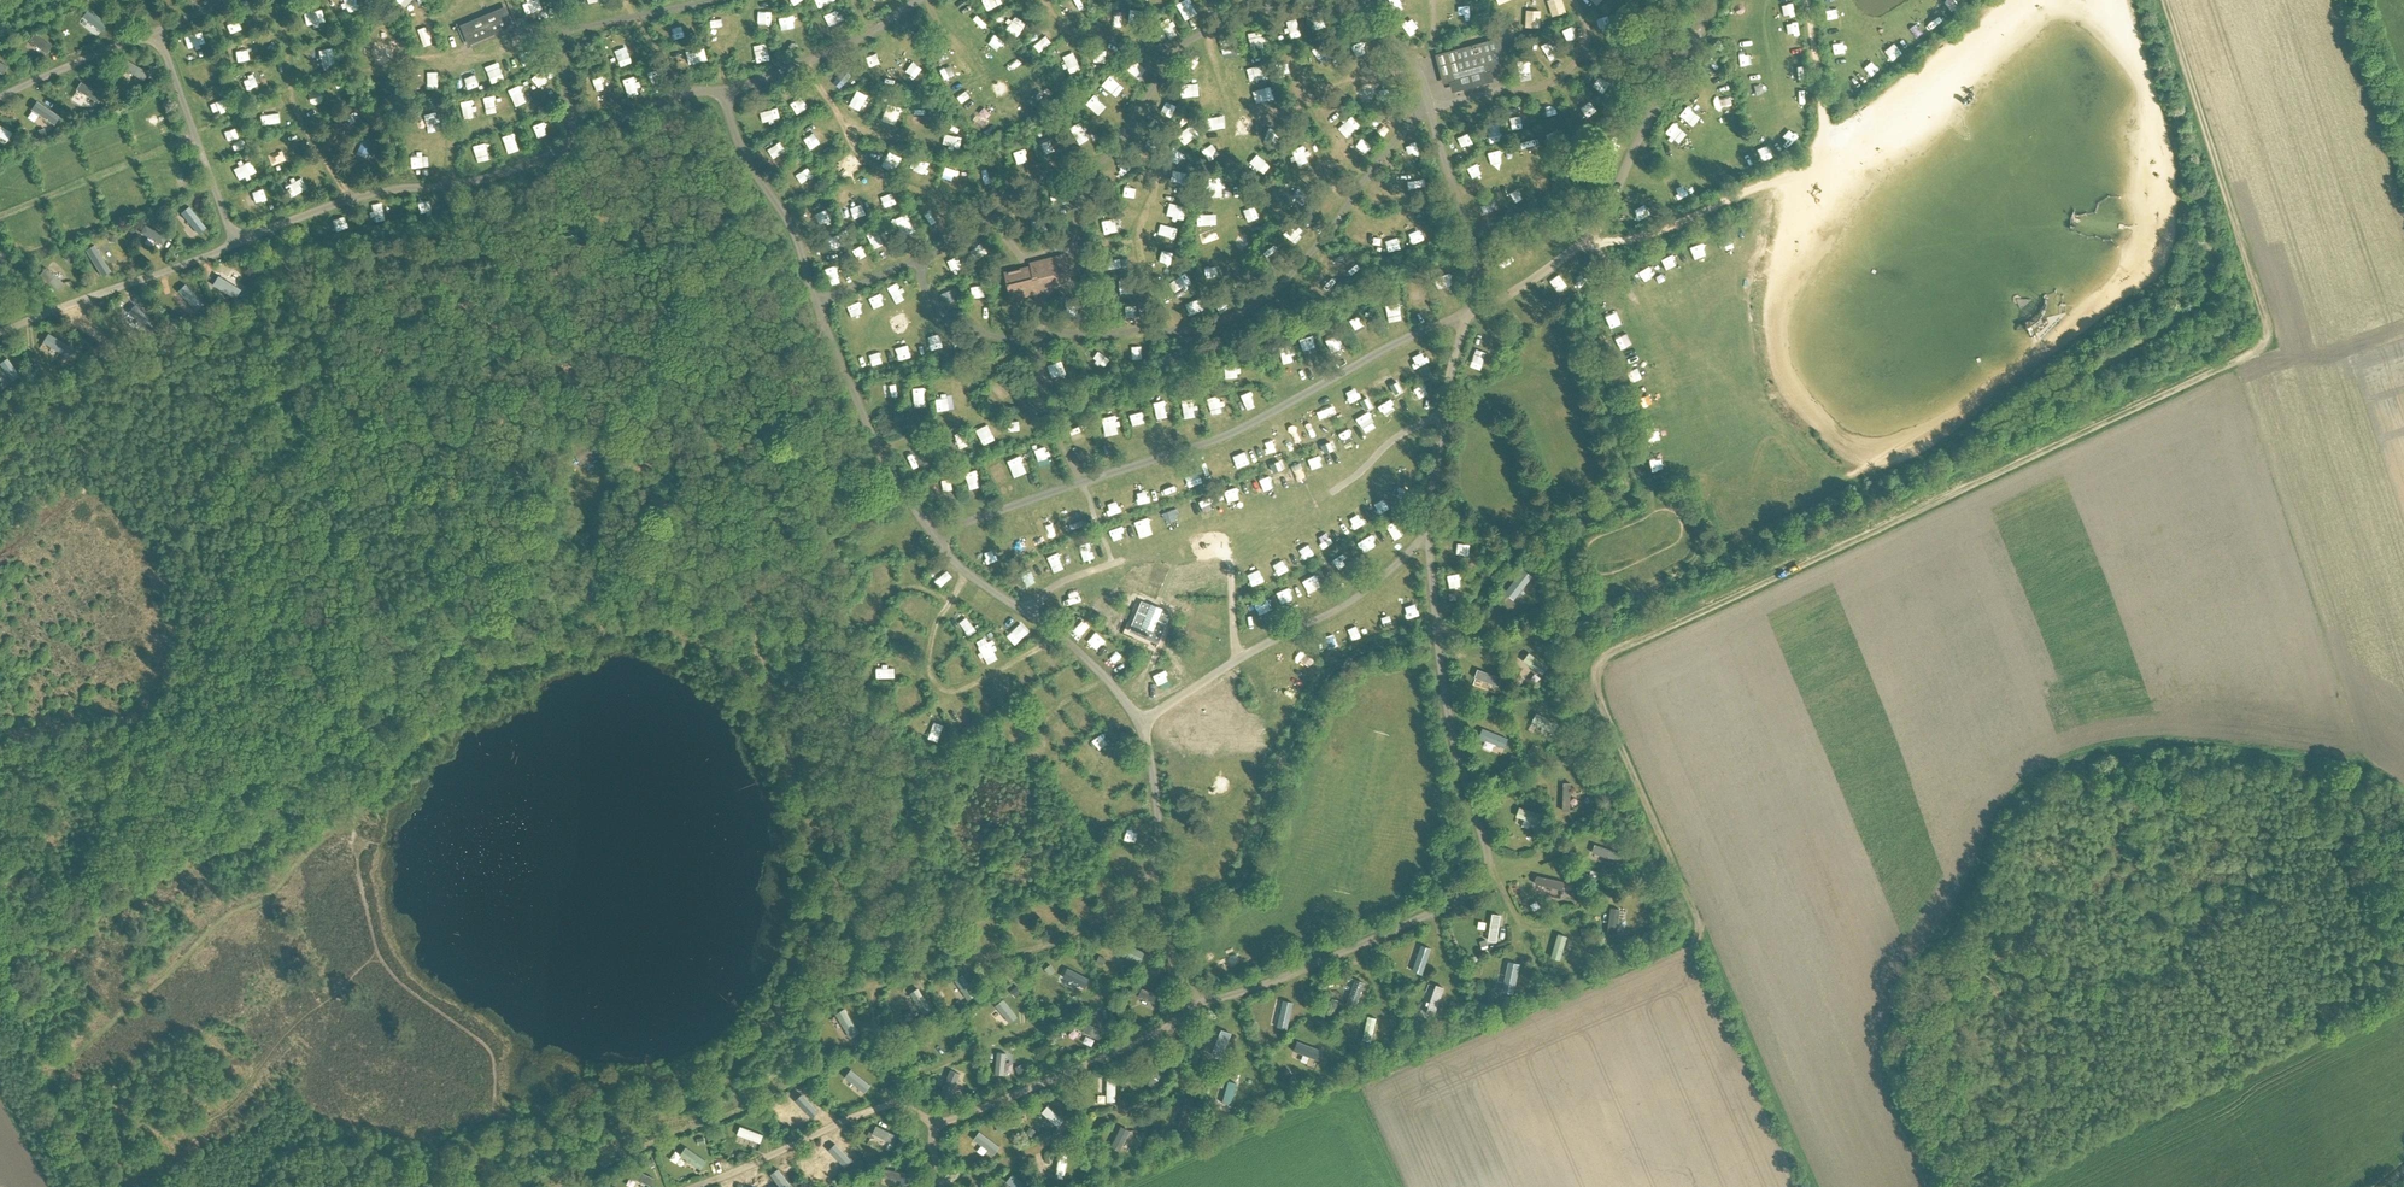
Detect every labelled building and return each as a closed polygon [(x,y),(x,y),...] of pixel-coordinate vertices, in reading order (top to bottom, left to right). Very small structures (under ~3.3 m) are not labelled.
[(304,18),(314,15),(309,0),(305,0),(299,2),(304,18)] [(355,7),(353,0),(341,0),(346,11),(355,7)] [(422,4),(420,0),(407,0),(411,9),(422,4)] [(1511,0),(1508,0),(1501,5),(1508,16),(1518,9),(1511,0)] [(462,25),(470,45),(514,26),(506,6),(462,25)] [(1543,24),(1537,13),(1526,18),(1532,29),(1543,24)] [(1022,36),(1030,21),(1018,14),(1009,29),(1022,36)] [(28,39),(47,51),(52,43),(34,30),(28,39)] [(1489,70),(1494,69),(1493,66),(1497,65),(1495,60),(1505,57),(1500,36),(1438,52),(1444,74),(1446,73),(1447,78),(1451,77),(1452,80),(1456,78),(1458,87),(1492,78),(1489,70)] [(1098,50),(1103,60),(1113,55),(1108,45),(1098,50)] [(689,51),(693,64),(709,59),(706,46),(689,51)] [(754,50),(758,62),(770,57),(766,46),(754,50)] [(306,62),(324,59),(322,47),(304,51),(306,62)] [(1077,55),(1066,59),(1070,71),(1081,67),(1077,55)] [(128,57),(123,66),(142,78),(147,69),(128,57)] [(1138,73),(1144,63),(1134,58),(1129,68),(1138,73)] [(1192,76),(1198,66),(1187,58),(1180,69),(1192,76)] [(1102,82),(1117,95),(1126,86),(1111,73),(1102,82)] [(80,79),(75,87),(96,99),(101,91),(80,79)] [(1272,82),(1255,87),(1259,101),(1276,96),(1272,82)] [(862,87),(847,98),(855,107),(869,96),(862,87)] [(39,112),(54,121),(60,113),(37,98),(27,114),(34,119),(39,112)] [(901,122),(904,111),(888,107),(885,118),(901,122)] [(262,122),(280,121),(279,111),(261,112),(262,122)] [(545,129),(559,123),(555,114),(541,120),(545,129)] [(1208,116),(1208,128),(1227,127),(1226,115),(1208,116)] [(7,138),(12,130),(0,122),(0,134),(7,138)] [(503,134),(507,146),(516,142),(512,131),(503,134)] [(1365,134),(1357,141),(1365,150),(1373,143),(1365,134)] [(946,166),(942,180),(960,185),(964,172),(946,166)] [(296,193),(307,188),(303,181),(293,186),(296,193)] [(255,185),(243,188),(247,201),(259,197),(255,185)] [(849,201),(854,218),(864,214),(859,198),(849,201)] [(1183,219),(1186,204),(1173,202),(1170,216),(1183,219)] [(144,222),(139,231),(162,242),(166,233),(144,222)] [(972,242),(978,256),(988,252),(982,238),(972,242)] [(95,241),(85,247),(102,274),(111,268),(95,241)] [(1030,262),(1031,265),(1005,272),(1012,300),(1041,293),(1041,290),(1072,282),(1065,253),(1030,262)] [(58,287),(64,280),(46,264),(40,271),(58,287)] [(1427,367),(1420,370),(1425,378),(1431,375),(1427,367)] [(1397,382),(1391,386),(1395,394),(1402,391),(1397,382)] [(1367,398),(1361,401),(1365,410),(1372,406),(1367,398)] [(572,446),(581,464),(604,453),(595,435),(572,446)] [(1331,442),(1322,446),(1324,453),(1333,449),(1331,442)] [(1280,461),(1271,465),(1273,472),(1282,468),(1280,461)] [(1532,576),(1523,569),(1505,591),(1514,599),(1532,576)] [(1502,572),(1482,593),(1492,602),(1512,581),(1502,572)] [(1142,601),(1133,622),(1140,625),(1136,634),(1158,643),(1170,613),(1162,610),(1162,609),(1162,610),(1150,605),(1142,601)] [(1549,666),(1529,651),(1523,659),(1542,674),(1549,666)] [(1505,655),(1501,664),(1522,675),(1527,666),(1505,655)] [(1503,677),(1476,668),(1473,680),(1500,688),(1503,677)] [(1558,721),(1536,711),(1528,728),(1550,738),(1558,721)] [(1510,738),(1483,728),(1479,739),(1506,748),(1510,738)] [(1539,747),(1533,744),(1530,751),(1536,754),(1539,747)] [(1550,784),(1542,785),(1543,805),(1551,805),(1550,784)] [(1497,810),(1495,819),(1517,825),(1520,817),(1497,810)] [(1591,865),(1596,855),(1573,844),(1569,854),(1591,865)] [(1601,914),(1591,912),(1587,926),(1597,929),(1601,914)] [(1469,917),(1469,942),(1478,942),(1478,917),(1469,917)] [(1457,922),(1456,931),(1465,931),(1465,922),(1457,922)] [(1108,956),(1106,962),(1121,967),(1123,961),(1108,956)] [(1484,974),(1487,966),(1479,963),(1476,971),(1484,974)] [(1040,982),(1066,993),(1069,986),(1043,975),(1040,982)] [(1333,1009),(1343,986),(1336,982),(1325,1005),(1333,1009)] [(947,1004),(952,1000),(940,984),(935,988),(947,1004)] [(1318,986),(1317,995),(1329,997),(1330,987),(1318,986)] [(1118,1001),(1138,1008),(1142,998),(1121,991),(1118,1001)] [(1251,1012),(1249,1021),(1255,1022),(1253,1030),(1262,1032),(1266,1016),(1251,1012)] [(830,1042),(835,1039),(819,1014),(815,1017),(830,1042)] [(920,1030),(910,1053),(919,1057),(929,1034),(920,1030)] [(989,1061),(991,1057),(983,1053),(974,1074),(987,1079),(994,1063),(989,1061)] [(1272,1053),(1271,1062),(1301,1066),(1303,1056),(1272,1053)] [(829,1075),(825,1082),(844,1091),(847,1084),(829,1075)] [(1171,1129),(1173,1102),(1162,1102),(1160,1129),(1171,1129)] [(782,1115),(791,1120),(795,1112),(785,1108),(782,1115)] [(1028,1109),(1021,1116),(1036,1131),(1043,1124),(1028,1109)] [(715,1140),(740,1147),(743,1136),(719,1129),(715,1140)] [(855,1130),(852,1139),(875,1147),(878,1138),(855,1130)] [(660,1159),(681,1175),(689,1165),(667,1149),(660,1159)] [(799,1156),(796,1169),(819,1174),(822,1161),(799,1156)] [(740,1186),(741,1186),(761,1186),(748,1176),(740,1186)] [(889,1177),(876,1176),(876,1186),(889,1186),(889,1177)]
